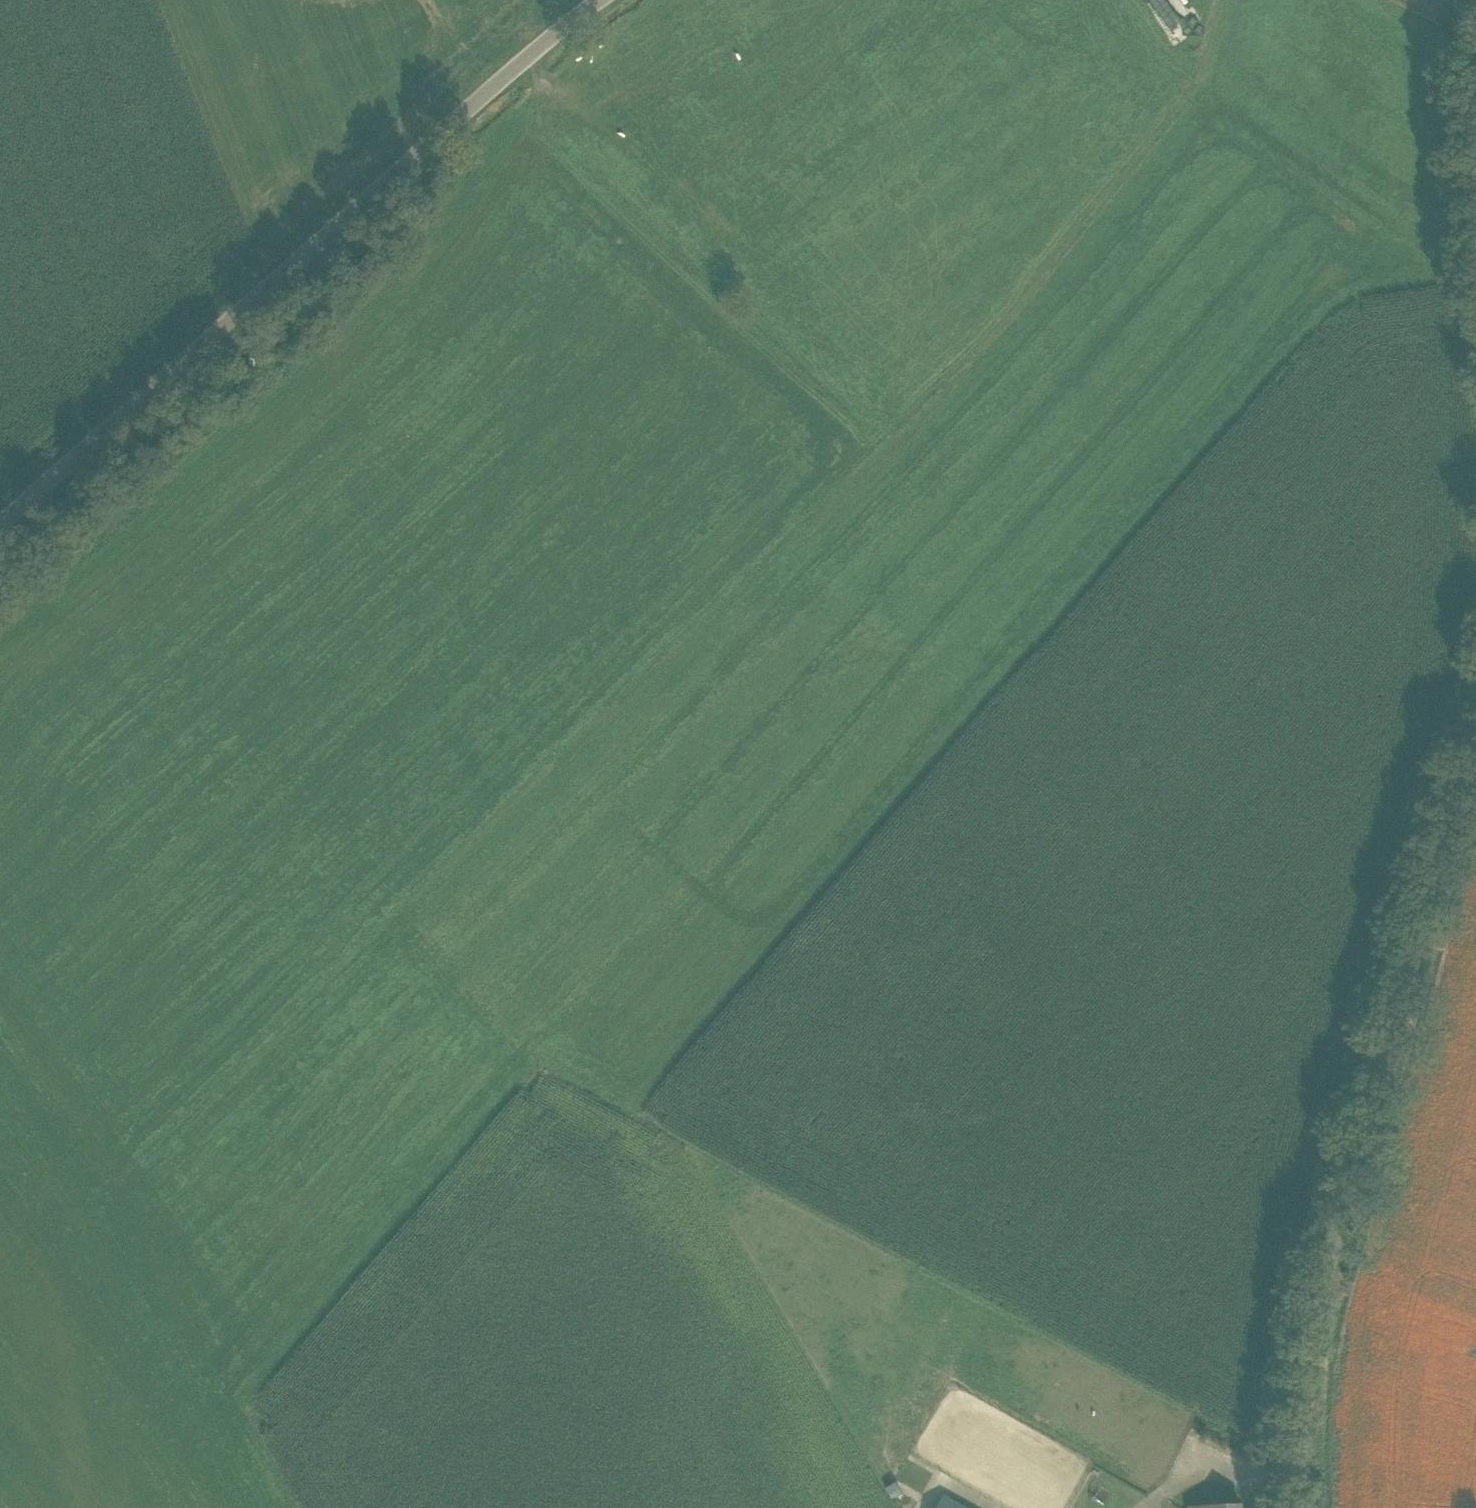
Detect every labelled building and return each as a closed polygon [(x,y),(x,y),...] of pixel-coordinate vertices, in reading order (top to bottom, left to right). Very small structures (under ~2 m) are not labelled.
[(895,1483),(886,1488),(892,1498),(902,1493),(896,1483),(895,1483)] [(945,1496),(938,1507),(966,1507),(945,1496)]
